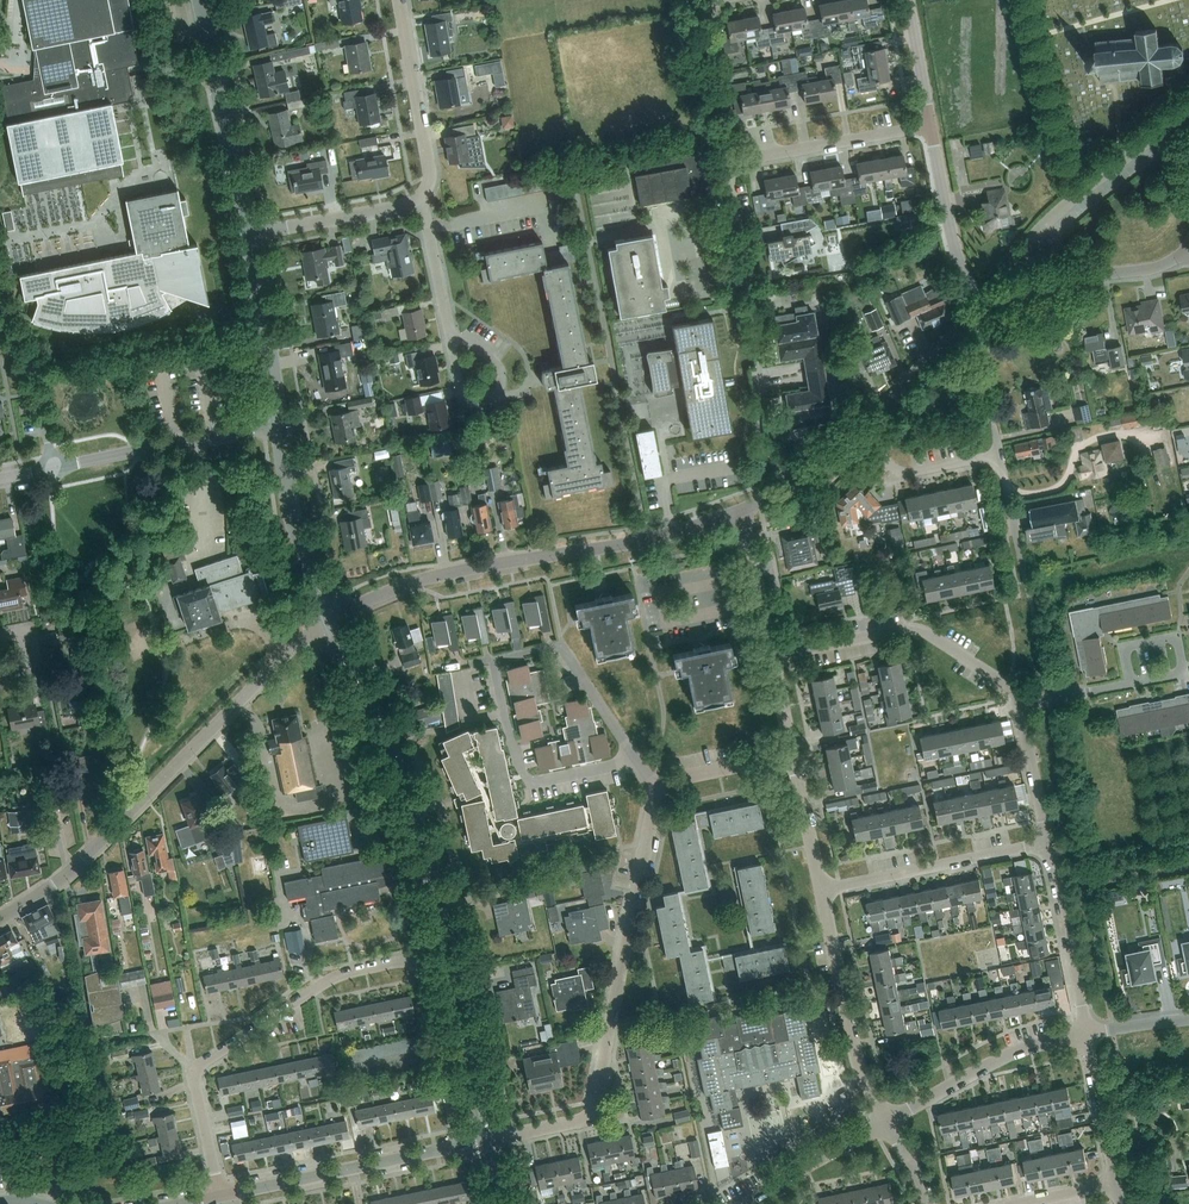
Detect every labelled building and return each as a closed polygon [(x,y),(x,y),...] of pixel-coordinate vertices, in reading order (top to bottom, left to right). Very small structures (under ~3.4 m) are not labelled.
[(132,100),(131,96),(134,96),(128,66),(139,64),(132,28),(134,28),(128,0),(23,0),(33,48),(35,48),(37,58),(33,79),(10,85),(9,82),(8,83),(10,91),(5,92),(6,99),(4,100),(8,123),(6,123),(18,181),(18,183),(20,182),(23,195),(24,195),(23,193),(123,173),(123,175),(124,175),(121,162),(123,162),(112,104),(133,100),(132,100)] [(301,3),(301,0),(282,0),(274,2),(276,9),(301,3)] [(331,2),(340,1),(343,23),(361,20),(358,0),(330,0),(331,2)] [(838,21),(847,20),(849,31),(855,30),(853,19),(850,0),(847,0),(834,2),(838,21)] [(853,19),(863,17),(865,28),(878,26),(875,8),(868,9),(866,0),(850,0),(853,19)] [(814,20),(817,37),(831,34),(829,23),(838,21),(834,2),(819,5),(821,18),(814,20)] [(803,39),(817,37),(814,20),(806,21),(804,7),(788,10),(792,30),(792,34),(802,32),(803,39)] [(792,30),(788,10),(773,13),(775,27),(768,28),(770,45),(772,52),(777,51),(776,44),(785,43),(783,32),(792,30)] [(273,22),(270,11),(243,17),(250,48),(268,44),(269,47),(278,45),(275,32),(266,34),(264,24),(273,22)] [(431,55),(450,51),(448,37),(454,35),(453,28),(447,29),(445,22),(452,21),(451,12),(432,15),(433,23),(426,25),(431,55)] [(770,45),(768,28),(760,29),(758,16),(742,19),(746,38),(746,42),(756,41),(757,48),(770,45)] [(746,38),(742,19),(727,21),(729,35),(722,36),(725,54),(739,51),(737,40),(746,38)] [(1163,81),(1161,65),(1172,64),(1179,61),(1183,56),(1183,48),(1178,43),(1171,43),(1158,44),(1157,28),(1136,30),(1137,36),(1096,41),(1097,50),(1095,50),(1096,56),(1087,57),(1089,67),(1097,67),(1097,73),(1099,73),(1100,82),(1141,78),(1142,83),(1163,81)] [(857,35),(842,38),(844,47),(858,45),(857,35)] [(338,39),(315,43),(316,50),(339,46),(338,39)] [(370,68),(365,42),(345,46),(350,72),(370,68)] [(859,60),(860,69),(867,68),(886,65),(883,49),(870,51),(869,44),(852,46),(854,61),(859,60)] [(309,46),(283,52),(284,59),(310,53),(309,46)] [(823,60),(822,54),(813,55),(815,62),(823,60)] [(477,76),(493,72),(503,71),(501,60),(475,65),(477,76)] [(278,92),(278,91),(289,89),(284,71),(274,73),(271,61),(254,65),(261,97),(278,92)] [(767,71),(765,64),(757,65),(758,73),(767,71)] [(782,67),(784,75),(792,74),(791,65),(782,67)] [(857,78),(858,85),(860,92),(877,89),(875,82),(889,80),(886,65),(867,68),(868,77),(857,78)] [(817,81),(818,84),(820,99),(836,96),(834,84),(841,83),(838,66),(824,68),(826,79),(817,81)] [(458,103),(460,103),(456,83),(466,81),(463,68),(447,71),(448,79),(436,82),(436,84),(440,106),(452,104),(454,107),(458,103)] [(804,102),(820,99),(818,84),(817,81),(808,82),(806,71),(792,74),(794,84),(795,91),(802,89),(804,102)] [(843,72),(846,85),(853,83),(851,71),(843,72)] [(795,91),(794,84),(792,74),(784,75),(778,76),(780,88),(771,89),(775,108),(790,105),(788,92),(795,91)] [(755,92),(759,111),(775,108),(771,89),(770,81),(760,83),(760,79),(753,81),(754,84),(755,92)] [(746,94),(744,82),(730,85),(734,102),(741,100),(743,114),(759,111),(755,92),(746,94)] [(949,84),(941,84),(942,101),(950,101),(949,84)] [(363,88),(344,91),(346,101),(343,101),(344,109),(357,107),(361,124),(380,121),(378,111),(380,111),(379,107),(378,107),(375,92),(363,94),(363,88)] [(291,100),(287,101),(289,108),(309,104),(307,97),(291,100)] [(286,110),(268,114),(276,146),(293,142),(293,141),(301,139),(298,124),(289,126),(286,110)] [(457,135),(454,136),(445,137),(447,146),(448,153),(450,163),(461,161),(462,166),(460,166),(460,167),(486,167),(486,166),(477,166),(472,136),(476,135),(474,124),(456,128),(457,135)] [(377,136),(359,139),(360,146),(378,143),(377,136)] [(994,152),(992,141),(982,143),(984,154),(994,152)] [(981,144),(969,146),(971,159),(983,157),(981,144)] [(307,151),(299,153),(300,160),(309,158),(307,151)] [(645,164),(647,173),(635,175),(640,205),(709,192),(702,154),(645,164)] [(385,155),(356,160),(360,178),(378,175),(378,177),(389,175),(385,155)] [(902,155),(887,158),(891,177),(900,175),(902,187),(915,184),(912,167),(905,168),(902,155)] [(887,158),(872,160),(875,179),(884,178),(886,189),(893,188),(891,177),(887,158)] [(307,166),(287,170),(291,193),(292,192),(292,191),(296,191),(296,190),(296,192),(306,190),(311,189),(323,187),(320,173),(328,172),(326,160),(307,163),(307,166)] [(858,177),(851,178),(854,195),(868,193),(866,181),(875,179),(872,160),(856,163),(858,177)] [(841,166),(825,169),(829,188),(830,195),(840,194),(840,198),(854,195),(851,178),(843,179),(841,166)] [(829,188),(825,169),(810,172),(812,185),(805,186),(808,203),(816,202),(822,201),(821,197),(830,195),(829,188)] [(795,174),(779,177),(783,196),(792,194),(794,206),(808,203),(805,186),(797,188),(795,174)] [(547,189),(546,183),(544,175),(537,177),(540,191),(547,189)] [(533,192),(540,191),(537,177),(530,178),(533,192)] [(774,198),(783,196),(779,177),(764,180),(766,193),(758,194),(759,195),(752,196),(755,209),(761,208),(762,212),(776,209),(774,198)] [(530,178),(523,180),(526,194),(533,192),(530,178)] [(519,195),(526,194),(523,180),(516,181),(519,195)] [(516,181),(509,183),(511,197),(519,195),(516,181)] [(560,181),(546,183),(547,189),(549,196),(562,194),(560,181)] [(504,198),(511,197),(509,183),(501,184),(504,198)] [(497,199),(504,198),(501,184),(494,185),(497,199)] [(488,201),(497,199),(494,185),(485,187),(488,201)] [(183,214),(188,213),(185,198),(180,199),(178,189),(126,200),(133,238),(129,239),(130,248),(135,247),(136,252),(20,275),(24,299),(36,297),(38,302),(32,319),(44,323),(50,325),(57,326),(66,327),(72,328),(77,329),(81,329),(87,329),(92,329),(97,329),(104,329),(108,328),(113,328),(122,326),(128,325),(133,324),(138,322),(147,319),(152,317),(157,315),(159,314),(162,313),(171,308),(167,300),(179,294),(209,303),(209,302),(208,302),(197,245),(197,244),(189,245),(183,214)] [(893,197),(892,189),(884,190),(886,199),(893,197)] [(1007,215),(1003,189),(986,192),(988,202),(980,204),(984,223),(982,224),(983,228),(987,231),(989,230),(992,227),(1000,226),(999,217),(1007,215)] [(549,196),(550,204),(564,201),(562,194),(549,196)] [(900,205),(902,212),(912,210),(910,199),(900,201),(900,205)] [(565,208),(564,201),(550,204),(551,211),(565,208)] [(895,203),(888,205),(890,217),(897,215),(895,203)] [(6,231),(15,229),(11,210),(2,212),(6,231)] [(919,212),(896,216),(897,219),(899,219),(900,227),(919,225),(920,230),(919,224),(918,213),(919,213),(919,212)] [(812,236),(811,234),(805,235),(804,232),(805,231),(817,224),(810,218),(756,228),(756,229),(783,224),(785,235),(782,235),(783,238),(780,239),(767,241),(770,259),(780,257),(784,264),(792,259),(793,267),(794,267),(792,259),(803,253),(811,251),(810,245),(815,242),(812,236)] [(665,308),(663,297),(669,295),(667,284),(664,284),(662,273),(659,273),(652,234),(607,242),(620,316),(665,308)] [(394,235),(372,240),(374,253),(372,254),(373,263),(386,260),(388,268),(391,267),(393,277),(414,273),(409,252),(408,252),(404,237),(394,239),(394,235)] [(544,387),(546,389),(553,387),(565,448),(563,448),(566,464),(547,468),(550,482),(543,483),(546,497),(561,494),(560,492),(595,485),(596,487),(613,484),(610,469),(603,471),(601,461),(595,462),(579,382),(597,378),(593,360),(588,361),(568,264),(577,262),(573,243),(560,246),(560,249),(545,252),(542,242),(485,254),(488,267),(481,269),(484,283),(500,280),(499,277),(542,269),(543,272),(541,272),(544,290),(546,289),(562,366),(542,370),(541,373),(541,376),(542,380),(543,384),(544,387)] [(343,245),(345,252),(353,251),(351,244),(343,245)] [(324,248),(302,252),(307,279),(316,278),(317,284),(328,282),(325,266),(328,266),(326,259),(334,258),(335,264),(343,263),(339,245),(332,246),(332,251),(325,252),(324,248)] [(901,293),(901,294),(886,301),(895,324),(916,315),(922,329),(950,317),(944,302),(947,301),(943,293),(937,285),(925,292),(921,284),(901,293)] [(827,290),(819,294),(824,305),(832,302),(827,290)] [(326,302),(312,305),(318,336),(340,332),(338,321),(335,322),(332,307),(346,304),(344,291),(325,295),(326,302)] [(1181,297),(1182,303),(1178,309),(1188,316),(1188,295),(1181,297)] [(1150,326),(1151,331),(1163,329),(1158,300),(1141,303),(1142,307),(1139,308),(1138,307),(1126,309),(1131,333),(1146,330),(1145,327),(1150,326)] [(797,357),(794,363),(804,360),(805,369),(823,366),(821,355),(814,312),(808,313),(806,305),(794,307),(796,315),(791,316),(791,313),(774,316),(776,324),(774,325),(780,360),(797,357)] [(396,306),(380,309),(382,318),(397,314),(396,306)] [(382,318),(380,309),(370,312),(372,320),(382,318)] [(421,309),(403,313),(408,338),(426,334),(423,318),(421,309)] [(874,309),(864,314),(871,331),(882,327),(874,309)] [(845,333),(837,315),(830,319),(837,336),(845,333)] [(731,429),(712,318),(672,325),(676,350),(670,351),(670,348),(647,352),(651,373),(655,394),(659,393),(659,394),(671,391),(670,386),(691,382),(699,427),(712,425),(713,433),(731,429)] [(363,324),(351,326),(354,340),(366,338),(363,324)] [(1104,334),(1084,338),(1086,347),(1092,346),(1096,363),(1111,360),(1112,366),(1126,364),(1122,345),(1110,347),(1106,345),(1104,334)] [(1180,335),(1182,343),(1188,341),(1188,340),(1188,334),(1180,335)] [(859,353),(868,375),(895,364),(885,341),(881,343),(877,335),(871,338),(874,346),(859,353)] [(336,352),(319,354),(326,390),(345,386),(340,356),(353,354),(351,342),(335,345),(336,352)] [(422,350),(405,354),(408,368),(417,366),(421,384),(439,380),(436,365),(437,365),(435,356),(423,358),(422,350)] [(398,352),(388,354),(390,364),(400,362),(398,352)] [(1153,364),(1152,355),(1142,356),(1143,365),(1153,364)] [(803,391),(785,394),(791,426),(791,428),(792,427),(807,425),(807,426),(817,424),(817,423),(831,421),(833,421),(832,419),(824,370),(823,366),(805,369),(808,386),(798,386),(803,391)] [(1137,368),(1129,369),(1131,378),(1139,377),(1137,368)] [(366,396),(375,394),(373,381),(363,383),(366,396)] [(1052,409),(1048,393),(1048,389),(1042,390),(1041,387),(1025,390),(1030,412),(1024,413),(1026,424),(1027,428),(1051,423),(1048,410),(1052,409)] [(419,395),(405,398),(409,414),(427,410),(431,429),(449,426),(444,400),(425,403),(425,404),(421,405),(419,395)] [(371,397),(349,402),(350,408),(372,404),(371,397)] [(1160,406),(1159,398),(1150,400),(1151,408),(1160,406)] [(388,404),(387,404),(389,412),(396,410),(395,402),(388,404)] [(1093,421),(1089,405),(1075,408),(1079,424),(1093,421)] [(357,410),(330,415),(336,443),(356,439),(353,427),(360,426),(357,410)] [(1161,410),(1122,418),(1124,424),(1125,428),(1143,424),(1144,426),(1163,422),(1161,410)] [(636,432),(644,477),(662,474),(653,428),(636,432)] [(1184,433),(1176,435),(1178,444),(1186,442),(1184,433)] [(1018,457),(1026,456),(1040,453),(1040,450),(1045,449),(1045,450),(1053,448),(1053,447),(1057,447),(1055,436),(1030,440),(1030,441),(1022,443),(1015,444),(1016,450),(1016,452),(1016,454),(1018,456),(1018,457)] [(430,442),(433,458),(451,454),(448,438),(430,442)] [(1121,439),(1101,443),(1103,449),(1081,454),(1084,465),(1079,466),(1082,478),(1086,477),(1086,478),(1108,474),(1105,461),(1124,457),(1121,439)] [(1156,447),(1157,464),(1170,464),(1169,446),(1156,447)] [(387,449),(374,452),(375,459),(389,456),(387,449)] [(400,455),(392,456),(396,476),(404,475),(400,455)] [(329,470),(334,497),(353,494),(349,472),(355,471),(353,458),(336,461),(337,469),(329,470)] [(502,488),(497,466),(485,468),(490,490),(502,488)] [(444,497),(440,479),(429,481),(433,499),(444,497)] [(431,500),(427,483),(418,485),(421,501),(431,500)] [(971,514),(975,513),(976,513),(975,506),(976,506),(971,484),(958,487),(962,509),(969,507),(971,514)] [(467,485),(460,487),(463,504),(470,502),(467,485)] [(892,520),(889,505),(881,506),(867,491),(863,494),(856,487),(850,493),(849,491),(838,501),(841,514),(840,514),(842,525),(855,522),(853,509),(857,505),(864,514),(872,523),(880,521),(881,523),(892,520)] [(949,511),(956,510),(957,518),(963,516),(962,509),(958,487),(944,490),(949,511)] [(931,493),(936,514),(949,511),(944,490),(931,493)] [(480,505),(472,506),(473,514),(472,514),(470,516),(471,521),(473,523),(475,522),(476,532),(484,531),(484,533),(488,532),(489,530),(491,529),(488,511),(487,511),(483,493),(478,494),(480,505)] [(937,522),(936,514),(931,493),(918,495),(923,517),(930,515),(932,523),(937,522)] [(454,494),(448,495),(450,505),(456,503),(454,494)] [(518,524),(517,517),(525,516),(523,506),(519,507),(517,494),(506,496),(507,500),(497,502),(499,509),(500,518),(502,517),(504,527),(510,526),(510,527),(516,526),(516,525),(518,524)] [(919,527),(925,526),(923,517),(918,495),(905,498),(905,499),(897,501),(902,524),(910,522),(909,520),(917,518),(919,527)] [(1084,499),(1030,509),(1034,528),(1027,529),(1030,541),(1057,535),(1057,538),(1066,536),(1064,522),(1082,518),(1083,520),(1076,522),(1079,535),(1095,532),(1091,514),(1087,515),(1084,499)] [(459,509),(458,503),(456,503),(450,505),(451,510),(443,512),(441,514),(442,518),(444,519),(448,536),(450,536),(453,538),(455,537),(457,535),(463,534),(458,509),(459,509)] [(979,508),(984,531),(991,530),(986,506),(979,508)] [(346,522),(339,523),(344,547),(365,543),(362,527),(370,526),(367,508),(345,512),(346,522)] [(414,544),(416,544),(418,544),(421,544),(422,543),(433,540),(429,521),(420,523),(418,510),(407,512),(414,544)] [(11,517),(0,520),(0,538),(6,537),(8,548),(3,549),(0,553),(1,558),(26,553),(23,537),(16,539),(11,517)] [(401,524),(394,525),(395,532),(402,531),(401,524)] [(787,555),(789,568),(816,562),(811,542),(817,541),(813,526),(804,528),(805,533),(796,535),(786,537),(790,555),(787,555)] [(903,543),(900,526),(887,529),(890,546),(903,543)] [(975,534),(978,534),(977,527),(975,528),(966,530),(968,536),(975,534)] [(950,533),(951,539),(962,537),(961,530),(950,533)] [(951,539),(950,533),(940,535),(941,541),(951,539)] [(924,538),(925,545),(935,542),(934,536),(924,538)] [(925,545),(924,538),(913,540),(914,547),(925,545)] [(974,546),(975,545),(984,544),(982,538),(974,539),(972,539),(974,546)] [(963,548),(974,546),(972,539),(962,542),(963,548)] [(185,572),(179,556),(184,554),(181,543),(162,549),(166,560),(171,576),(173,582),(187,578),(185,572)] [(956,543),(946,545),(947,551),(958,549),(956,543)] [(936,554),(947,551),(946,545),(935,547),(936,554)] [(929,549),(918,551),(919,557),(930,555),(929,549)] [(237,554),(194,569),(198,581),(204,579),(206,586),(177,596),(178,597),(174,598),(178,610),(181,609),(188,630),(221,619),(219,612),(223,610),(224,612),(260,600),(259,596),(268,592),(261,571),(251,574),(251,571),(243,573),(237,554)] [(677,563),(678,570),(685,568),(684,561),(677,563)] [(947,566),(948,573),(953,595),(966,592),(961,570),(954,572),(953,564),(947,566)] [(988,565),(975,567),(979,589),(993,586),(988,565)] [(975,567),(961,570),(966,592),(979,589),(975,567)] [(940,571),(937,569),(934,570),(935,576),(939,598),(953,595),(948,573),(941,575),(940,571)] [(935,576),(928,577),(926,570),(915,572),(919,591),(924,590),(926,600),(939,598),(935,576)] [(0,590),(0,609),(2,609),(2,610),(22,606),(20,596),(26,594),(23,577),(8,580),(9,589),(0,590)] [(812,592),(813,595),(816,595),(819,609),(842,604),(841,596),(855,593),(852,577),(832,582),(832,580),(818,584),(816,585),(815,586),(813,588),(813,590),(812,592)] [(634,604),(632,593),(609,598),(608,592),(602,594),(598,600),(575,605),(577,616),(580,615),(582,623),(581,623),(581,624),(589,622),(596,655),(596,653),(604,652),(604,655),(625,651),(624,647),(632,646),(632,647),(633,647),(626,614),(634,613),(634,612),(633,612),(631,604),(634,604)] [(523,603),(528,625),(540,622),(542,631),(542,632),(551,630),(544,594),(535,596),(535,597),(536,600),(523,603)] [(1070,612),(1082,669),(1085,668),(1087,676),(1107,672),(1106,664),(1107,663),(1104,646),(1102,646),(1100,635),(1103,630),(1114,628),(1114,629),(1132,626),(1132,624),(1147,621),(1147,623),(1165,619),(1164,618),(1172,616),(1168,596),(1161,597),(1160,594),(1070,612)] [(512,638),(521,636),(513,601),(504,603),(505,603),(506,607),(493,609),(497,631),(510,629),(512,637),(511,637),(512,638)] [(481,644),(490,643),(483,607),(474,609),(474,610),(475,613),(462,616),(467,638),(480,635),(481,644)] [(451,651),(460,649),(452,613),(443,615),(444,616),(445,619),(432,622),(436,644),(449,641),(451,650),(451,651)] [(421,661),(418,650),(416,650),(413,643),(413,642),(423,639),(419,627),(409,630),(407,624),(392,629),(396,641),(394,641),(396,647),(398,647),(399,648),(402,646),(405,654),(401,655),(405,667),(421,661)] [(75,626),(58,629),(60,639),(77,636),(75,626)] [(700,643),(694,644),(696,650),(673,655),(675,665),(678,665),(680,672),(679,672),(679,673),(687,672),(694,704),(694,703),(702,701),(703,705),(723,700),(723,697),(730,695),(730,697),(731,696),(724,664),(732,662),(732,661),(731,661),(729,654),(732,653),(730,642),(707,647),(700,643)] [(73,678),(65,679),(69,700),(76,698),(78,708),(90,706),(81,658),(74,660),(76,671),(77,677),(73,678)] [(873,681),(881,679),(903,675),(900,661),(878,665),(880,673),(872,675),(873,681)] [(433,664),(432,667),(432,670),(436,672),(439,672),(441,669),(440,666),(437,663),(433,664)] [(507,682),(509,693),(547,685),(543,669),(543,670),(536,672),(536,671),(536,672),(529,673),(528,665),(507,669),(510,683),(508,683),(508,682),(507,682)] [(853,670),(847,672),(849,683),(856,681),(853,670)] [(437,673),(438,682),(452,680),(451,671),(437,673)] [(858,673),(860,684),(867,682),(865,671),(858,673)] [(811,680),(814,693),(836,689),(833,675),(811,680)] [(881,679),(883,687),(878,688),(879,694),(884,693),(906,688),(903,675),(881,679)] [(439,690),(453,687),(452,680),(438,682),(439,690)] [(867,682),(860,684),(863,694),(869,692),(867,682)] [(514,701),(517,715),(537,710),(536,703),(542,702),(543,702),(543,701),(549,700),(550,701),(547,685),(509,693),(511,703),(512,703),(512,702),(514,701)] [(439,690),(441,697),(455,695),(453,687),(439,690)] [(850,688),(852,699),(859,698),(857,687),(850,688)] [(882,707),(887,706),(909,701),(906,688),(884,693),(885,700),(880,701),(882,707)] [(836,689),(814,693),(817,707),(839,702),(836,689)] [(456,703),(455,695),(441,697),(442,705),(456,703)] [(1188,720),(1188,712),(1185,695),(1163,699),(1168,724),(1188,720)] [(567,726),(579,723),(594,720),(592,710),(591,711),(591,712),(589,712),(586,698),(566,702),(569,717),(566,717),(566,716),(565,716),(567,726)] [(859,698),(852,699),(854,710),(861,708),(859,698)] [(864,699),(866,711),(873,709),(871,698),(864,699)] [(1145,729),(1168,724),(1163,699),(1140,704),(1145,729)] [(909,701),(887,706),(888,713),(885,714),(888,726),(897,724),(896,718),(912,715),(909,701)] [(839,702),(817,707),(820,720),(842,715),(839,702)] [(34,703),(10,707),(14,729),(37,724),(39,733),(47,732),(43,710),(35,712),(34,703)] [(443,713),(457,710),(456,703),(442,705),(443,713)] [(437,704),(416,710),(421,725),(442,718),(437,704)] [(1121,734),(1145,729),(1140,704),(1116,709),(1121,734)] [(537,710),(517,715),(515,715),(514,714),(516,726),(517,726),(517,725),(519,724),(522,738),(542,734),(539,720),(542,719),(542,721),(543,721),(540,709),(539,709),(540,710),(537,710)] [(873,709),(866,711),(868,720),(875,719),(873,709)] [(444,720),(458,718),(457,710),(443,713),(444,720)] [(276,738),(267,740),(270,753),(275,752),(283,794),(296,791),(298,800),(320,796),(318,787),(318,786),(317,786),(307,735),(306,735),(302,736),(297,713),(272,719),(276,738)] [(866,730),(862,714),(856,716),(857,723),(850,725),(851,733),(866,730)] [(842,715),(820,720),(823,734),(845,729),(842,715)] [(458,718),(444,720),(446,732),(460,726),(458,718)] [(595,720),(594,720),(579,723),(587,761),(597,759),(597,758),(596,758),(595,756),(609,753),(605,733),(597,735),(595,728),(596,728),(595,728),(594,721),(595,721),(595,720)] [(986,724),(990,745),(1004,742),(999,721),(986,724)] [(567,741),(559,743),(564,763),(577,760),(577,762),(576,763),(587,761),(579,723),(567,726),(562,727),(563,728),(564,727),(565,734),(565,735),(567,741)] [(972,726),(975,736),(977,748),(990,745),(986,724),(972,726)] [(479,753),(481,753),(495,818),(516,813),(502,747),(500,747),(495,726),(474,730),(479,753)] [(977,748),(975,736),(972,726),(959,729),(964,751),(977,748)] [(457,790),(461,798),(480,790),(462,749),(473,744),(467,729),(444,740),(446,745),(440,748),(444,756),(442,757),(446,765),(442,767),(441,767),(444,773),(445,773),(448,771),(454,784),(451,786),(450,785),(450,786),(453,792),(453,791),(457,790)] [(959,729),(946,732),(950,753),(964,751),(959,729)] [(946,732),(933,735),(937,756),(950,753),(946,732)] [(924,759),(937,756),(933,735),(919,737),(922,752),(924,758),(924,759)] [(829,761),(850,757),(849,749),(858,747),(856,737),(846,739),(847,744),(826,748),(829,761)] [(565,765),(564,765),(564,763),(559,743),(559,740),(560,740),(560,739),(548,742),(548,743),(549,742),(550,745),(535,748),(540,768),(554,765),(554,767),(553,768),(565,766),(565,765)] [(864,754),(871,753),(868,741),(862,743),(864,754)] [(97,742),(89,744),(91,758),(99,757),(97,742)] [(871,753),(864,754),(866,764),(873,762),(871,753)] [(1006,755),(995,757),(997,764),(1008,761),(1006,755)] [(850,757),(829,761),(832,775),(853,770),(850,757)] [(980,760),(981,766),(991,764),(990,758),(980,760)] [(970,769),(975,768),(981,766),(980,760),(975,761),(969,762),(970,769)] [(90,763),(94,786),(104,784),(100,761),(90,763)] [(94,786),(90,763),(80,765),(84,788),(94,786)] [(964,763),(953,765),(955,772),(965,770),(964,763)] [(227,793),(243,781),(246,778),(235,764),(227,771),(223,766),(212,775),(227,793)] [(944,774),(955,772),(953,765),(942,768),(944,774)] [(1005,766),(995,768),(997,774),(1007,772),(1005,766)] [(20,767),(11,768),(12,776),(21,774),(20,767)] [(997,774),(995,768),(983,770),(985,777),(997,774)] [(853,770),(832,775),(834,788),(856,784),(854,776),(861,775),(859,769),(853,770)] [(937,769),(926,771),(927,778),(938,775),(937,769)] [(969,773),(970,780),(975,779),(980,778),(979,771),(975,772),(969,773)] [(953,777),(942,779),(943,785),(954,783),(953,777)] [(943,785),(942,779),(932,781),(934,787),(943,785)] [(970,781),(972,793),(975,804),(977,815),(990,812),(986,790),(979,792),(978,788),(980,787),(979,779),(970,781)] [(1005,779),(998,780),(1000,788),(999,788),(1003,809),(1017,806),(1013,785),(1005,786),(1005,783),(1006,783),(1005,779)] [(876,782),(863,785),(865,792),(877,789),(876,782)] [(911,785),(900,788),(902,794),(912,792),(911,785)] [(902,794),(900,788),(890,790),(891,796),(902,794)] [(990,812),(1003,809),(999,788),(986,790),(990,812)] [(586,793),(595,838),(616,833),(607,789),(586,793)] [(35,807),(34,798),(32,798),(31,791),(17,793),(18,800),(12,801),(13,810),(35,807)] [(873,793),(875,800),(886,797),(884,791),(873,793)] [(864,802),(875,800),(873,793),(863,796),(864,802)] [(946,799),(950,820),(964,817),(959,796),(952,797),(951,793),(945,794),(946,799)] [(977,815),(975,804),(972,793),(959,796),(964,817),(977,815)] [(225,794),(218,800),(224,807),(225,809),(233,803),(225,794)] [(205,836),(206,838),(215,835),(210,820),(208,821),(205,815),(207,815),(205,809),(203,809),(199,796),(183,802),(187,815),(186,815),(188,822),(190,821),(191,824),(175,829),(180,845),(205,836)] [(858,797),(847,799),(848,805),(859,803),(858,797)] [(513,856),(515,855),(514,855),(514,854),(517,853),(516,852),(521,851),(522,854),(547,849),(545,840),(545,839),(534,842),(534,841),(534,840),(522,843),(523,844),(515,846),(513,837),(492,842),(483,798),(462,803),(464,812),(460,813),(460,812),(459,812),(461,819),(462,819),(461,819),(465,818),(468,832),(464,833),(465,840),(466,839),(470,838),(471,847),(482,845),(484,854),(491,853),(492,858),(508,855),(510,857),(508,857),(509,858),(513,856)] [(845,799),(837,801),(839,811),(847,810),(845,799)] [(937,823),(950,820),(946,799),(932,802),(937,823)] [(742,805),(747,829),(763,826),(758,802),(742,805)] [(517,817),(521,838),(587,824),(583,803),(517,817)] [(918,804),(905,807),(909,829),(923,826),(918,804)] [(725,809),(730,833),(747,829),(742,805),(725,809)] [(877,808),(878,813),(882,835),(896,832),(891,810),(884,812),(883,806),(877,808)] [(905,807),(891,810),(896,832),(909,829),(905,807)] [(25,824),(23,809),(8,811),(10,826),(25,824)] [(730,833),(725,809),(709,812),(711,824),(714,836),(730,833)] [(850,812),(851,818),(851,819),(855,840),(869,837),(864,816),(857,817),(856,811),(850,812)] [(711,824),(709,812),(693,816),(694,819),(695,827),(711,824)] [(878,813),(864,816),(869,837),(882,835),(878,813)] [(353,848),(355,847),(353,841),(352,841),(351,836),(350,836),(346,816),(297,826),(305,862),(344,854),(354,852),(353,848)] [(499,826),(499,827),(499,829),(500,830),(500,831),(501,832),(502,833),(503,834),(504,834),(505,835),(506,835),(507,835),(508,835),(510,834),(511,834),(512,833),(513,832),(514,832),(514,830),(515,829),(515,828),(515,827),(515,825),(514,824),(514,823),(513,822),(512,821),(511,820),(510,820),(509,819),(508,819),(507,819),(506,819),(504,819),(503,820),(502,821),(501,821),(500,822),(500,823),(499,824),(499,826)] [(670,824),(674,841),(697,836),(695,827),(694,819),(670,824)] [(168,858),(163,834),(147,837),(150,854),(156,853),(159,872),(174,869),(172,857),(168,858)] [(697,836),(674,841),(677,857),(701,852),(697,836)] [(232,842),(220,846),(223,854),(225,859),(234,856),(232,842)] [(11,877),(25,874),(39,872),(34,843),(23,845),(24,846),(9,848),(10,854),(7,854),(11,877)] [(150,871),(147,872),(143,850),(139,851),(139,849),(133,850),(134,852),(130,852),(133,867),(132,867),(133,873),(134,873),(136,880),(141,879),(145,896),(155,894),(150,871)] [(701,852),(677,857),(681,874),(704,869),(701,852)] [(310,876),(284,882),(288,900),(306,896),(307,903),(301,904),(305,921),(311,920),(315,942),(338,937),(333,915),(331,915),(330,909),(380,899),(377,886),(398,878),(396,872),(392,853),(321,868),(322,875),(310,877),(310,876)] [(265,858),(255,861),(258,870),(268,867),(265,858)] [(1015,862),(1018,875),(1003,878),(1005,886),(1016,884),(1017,893),(1018,893),(1036,889),(1033,872),(1029,873),(1027,859),(1015,862)] [(737,868),(751,934),(774,929),(761,863),(737,868)] [(983,868),(985,876),(984,877),(988,898),(995,896),(997,896),(992,866),(983,868)] [(122,915),(132,912),(123,869),(109,872),(113,890),(112,891),(112,895),(114,896),(114,897),(119,896),(122,915)] [(588,905),(602,902),(601,895),(604,894),(599,869),(583,872),(579,873),(584,898),(586,898),(588,905)] [(704,869),(681,874),(684,890),(708,885),(704,869)] [(976,910),(974,899),(983,897),(979,879),(963,882),(967,901),(969,912),(976,910)] [(958,903),(967,901),(963,882),(947,885),(951,904),(953,915),(960,914),(958,903)] [(544,898),(541,883),(535,885),(538,899),(544,898)] [(942,906),(951,904),(947,885),(931,889),(935,907),(937,919),(945,917),(942,906)] [(493,905),(499,936),(527,930),(526,924),(531,923),(525,897),(535,895),(533,886),(506,891),(508,902),(493,905)] [(931,889),(916,892),(920,911),(919,911),(921,922),(928,920),(926,909),(935,907),(931,889)] [(1021,908),(1021,909),(1040,905),(1036,889),(1018,893),(1017,893),(1007,895),(1008,902),(1019,900),(1021,908)] [(656,907),(666,957),(679,954),(689,1003),(713,998),(702,948),(690,951),(677,891),(662,895),(664,905),(656,907)] [(1113,901),(1111,891),(1102,893),(1104,903),(1113,901)] [(910,913),(919,911),(920,911),(916,892),(900,895),(904,914),(903,914),(905,925),(912,924),(910,913)] [(895,916),(903,914),(904,914),(900,895),(884,899),(888,917),(887,918),(890,928),(897,927),(895,916)] [(989,906),(996,905),(995,896),(988,898),(989,906)] [(878,919),(887,918),(888,917),(884,899),(868,902),(874,932),(881,930),(878,919)] [(91,953),(94,972),(85,976),(95,1028),(125,1017),(116,964),(113,966),(116,974),(101,976),(96,952),(110,949),(101,900),(77,904),(79,913),(75,914),(74,913),(80,946),(80,945),(85,945),(86,954),(91,953)] [(48,904),(22,916),(28,930),(29,930),(35,944),(45,939),(46,944),(59,940),(57,933),(60,931),(56,923),(57,923),(54,917),(48,904)] [(563,916),(569,944),(590,939),(591,941),(601,939),(599,930),(608,928),(603,904),(589,907),(568,912),(568,915),(563,916)] [(556,905),(547,907),(549,914),(558,912),(556,905)] [(1022,916),(1024,924),(1024,925),(1043,921),(1040,905),(1021,909),(1021,908),(1010,911),(1011,918),(1022,916)] [(534,913),(535,927),(548,926),(548,912),(534,913)] [(993,924),(1002,922),(1000,913),(991,914),(993,924)] [(972,929),(977,928),(975,914),(969,915),(972,929)] [(119,918),(111,919),(113,927),(118,926),(121,926),(119,918)] [(1026,931),(1027,940),(1028,941),(1047,937),(1043,921),(1024,925),(1024,924),(1013,927),(1015,934),(1026,931)] [(181,930),(180,922),(172,923),(174,932),(181,930)] [(941,936),(939,928),(931,930),(933,938),(941,936)] [(305,952),(300,929),(291,931),(296,954),(305,952)] [(18,942),(11,930),(0,936),(0,965),(5,974),(28,962),(18,942)] [(910,940),(917,938),(916,933),(915,931),(908,932),(910,940)] [(900,932),(892,934),(893,942),(901,940),(900,932)] [(890,933),(876,936),(878,945),(892,942),(890,933)] [(149,934),(141,935),(142,943),(151,941),(149,934)] [(997,937),(998,944),(1005,943),(1004,936),(997,937)] [(1047,937),(1028,941),(1027,940),(1017,942),(1018,950),(1029,947),(1031,957),(1050,953),(1047,937)] [(1124,971),(1126,984),(1144,980),(1145,982),(1155,980),(1151,961),(1165,959),(1160,938),(1146,941),(1148,948),(1138,950),(1139,953),(1129,955),(1132,969),(1124,971)] [(1185,944),(1188,958),(1180,960),(1182,973),(1188,972),(1188,943),(1185,944)] [(1007,952),(1005,944),(997,945),(999,954),(1007,952)] [(737,968),(739,978),(788,969),(784,945),(736,954),(735,951),(722,954),(725,970),(737,968)] [(217,948),(210,950),(211,957),(219,955),(217,948)] [(257,949),(249,951),(251,961),(255,960),(259,959),(257,949)] [(871,953),(874,969),(893,965),(893,966),(904,964),(902,956),(892,959),(890,949),(871,953)] [(241,963),(239,953),(232,954),(234,964),(236,964),(240,963),(241,963)] [(260,961),(263,979),(282,975),(278,955),(274,956),(274,958),(260,961)] [(241,965),(245,983),(263,979),(260,961),(259,959),(255,960),(255,962),(241,965)] [(1047,961),(1049,975),(1042,977),(1045,988),(1036,990),(1039,1008),(1056,1004),(1053,989),(1064,987),(1058,959),(1047,961)] [(1039,960),(1030,962),(1032,971),(1041,969),(1039,960)] [(222,969),(226,986),(245,983),(241,965),(240,963),(236,964),(236,966),(222,969)] [(1013,964),(1002,967),(1004,975),(1015,973),(1013,964)] [(893,965),(874,969),(878,985),(896,981),(896,982),(907,979),(906,972),(895,975),(893,966),(893,965)] [(550,984),(556,1011),(577,1007),(578,1009),(588,1007),(584,990),(594,988),(589,966),(577,969),(578,975),(554,980),(555,983),(550,984)] [(226,986),(222,969),(222,967),(216,968),(217,970),(203,973),(207,990),(226,986)] [(496,992),(502,1023),(528,1018),(528,1017),(535,1016),(529,986),(536,985),(534,974),(532,967),(512,971),(513,979),(514,979),(516,988),(496,992)] [(147,982),(145,971),(120,976),(123,988),(147,982)] [(977,988),(984,986),(982,976),(975,978),(977,988)] [(1029,991),(1020,993),(1024,1011),(1039,1008),(1036,990),(1033,979),(1026,980),(1029,991)] [(172,989),(170,980),(160,982),(162,992),(172,989)] [(896,981),(878,985),(881,1001),(900,997),(911,995),(909,988),(898,990),(896,982),(896,981)] [(924,981),(916,983),(917,986),(919,993),(926,992),(926,991),(925,984),(924,981)] [(936,989),(934,981),(927,983),(928,990),(936,989)] [(1012,995),(1004,997),(1008,1014),(1024,1011),(1020,993),(1018,982),(1010,984),(1012,995)] [(0,988),(0,994),(1,998),(9,995),(6,986),(0,988)] [(992,1018),(1008,1014),(1004,997),(1001,986),(995,987),(997,998),(988,1000),(992,1018)] [(175,1004),(172,989),(152,994),(155,1008),(175,1004)] [(972,1003),(975,1014),(976,1021),(992,1018),(988,1000),(986,989),(979,990),(981,1001),(973,1003),(972,1003)] [(976,1021),(975,1014),(972,1003),(973,1003),(970,992),(963,993),(965,1004),(956,1006),(960,1024),(976,1021)] [(956,1006),(954,995),(947,997),(949,1008),(940,1009),(944,1028),(960,1024),(956,1006)] [(410,997),(391,1001),(394,1017),(413,1013),(410,997)] [(900,997),(881,1001),(885,1016),(903,1013),(914,1011),(912,1003),(902,1006),(900,997)] [(920,1009),(929,1007),(928,1000),(918,1002),(920,1009)] [(394,1017),(391,1001),(372,1005),(375,1021),(394,1017)] [(375,1021),(372,1005),(353,1009),(356,1025),(375,1021)] [(735,1089),(797,1076),(801,1099),(820,1095),(815,1073),(820,1072),(813,1035),(807,1036),(802,1008),(783,1012),(783,1013),(769,1016),(768,1010),(735,1017),(737,1023),(722,1026),(720,1016),(700,1020),(704,1039),(698,1040),(702,1058),(697,1059),(705,1096),(710,1095),(714,1113),(720,1112),(723,1130),(743,1126),(739,1107),(735,1089)] [(356,1025),(353,1009),(334,1013),(337,1029),(356,1025)] [(903,1013),(885,1016),(888,1032),(917,1026),(916,1020),(905,1022),(903,1013)] [(167,1020),(168,1027),(180,1025),(179,1018),(167,1020)] [(935,1035),(932,1022),(925,1023),(925,1018),(919,1020),(922,1037),(935,1035)] [(405,1022),(397,1023),(399,1032),(407,1031),(405,1022)] [(658,1032),(660,1039),(674,1036),(672,1029),(658,1032)] [(415,1038),(408,1039),(411,1052),(417,1050),(415,1038)] [(405,1053),(411,1052),(408,1039),(402,1041),(405,1053)] [(525,1062),(530,1089),(551,1085),(552,1087),(562,1085),(558,1065),(567,1063),(567,1065),(581,1063),(577,1040),(549,1045),(550,1053),(528,1058),(529,1061),(525,1062)] [(653,1059),(652,1054),(650,1047),(658,1045),(657,1040),(649,1040),(650,1045),(627,1049),(630,1064),(653,1059)] [(402,1041),(396,1042),(399,1054),(405,1053),(402,1041)] [(396,1042),(390,1043),(393,1055),(399,1054),(396,1042)] [(4,1115),(53,1105),(48,1081),(43,1082),(38,1059),(35,1043),(3,1050),(0,1050),(0,1116),(4,1115)] [(393,1055),(390,1043),(384,1045),(387,1057),(393,1055)] [(381,1058),(387,1057),(384,1045),(379,1046),(381,1058)] [(379,1046),(373,1047),(375,1059),(381,1058),(379,1046)] [(373,1047),(367,1048),(369,1060),(375,1059),(373,1047)] [(363,1062),(369,1060),(367,1048),(361,1050),(363,1062)] [(113,1060),(127,1057),(126,1050),(111,1053),(113,1060)] [(361,1050),(355,1051),(357,1063),(363,1062),(361,1050)] [(355,1051),(349,1052),(351,1064),(357,1063),(355,1051)] [(345,1066),(351,1064),(349,1052),(343,1053),(345,1066)] [(138,1075),(138,1076),(156,1072),(151,1053),(134,1057),(135,1057),(132,1058),(133,1062),(135,1062),(138,1075)] [(331,1053),(312,1057),(315,1073),(334,1069),(331,1053)] [(652,1054),(653,1059),(630,1064),(632,1077),(655,1073),(654,1068),(653,1061),(661,1059),(660,1053),(652,1054)] [(315,1073),(312,1057),(293,1061),(296,1077),(315,1073)] [(296,1077),(293,1061),(274,1065),(277,1081),(296,1077)] [(277,1081),(274,1065),(255,1069),(258,1085),(277,1081)] [(654,1068),(655,1073),(632,1077),(635,1091),(658,1087),(657,1082),(656,1075),(664,1074),(663,1068),(654,1068)] [(258,1085),(255,1069),(236,1072),(240,1089),(258,1085)] [(156,1072),(138,1076),(138,1075),(136,1075),(137,1080),(139,1080),(143,1094),(160,1090),(156,1072)] [(240,1089),(236,1072),(217,1076),(220,1093),(240,1089)] [(682,1079),(681,1072),(673,1074),(675,1081),(682,1079)] [(657,1082),(658,1087),(635,1091),(638,1105),(661,1100),(660,1096),(659,1088),(667,1087),(666,1081),(657,1082)] [(1054,1109),(1057,1120),(1058,1128),(1074,1125),(1072,1116),(1064,1117),(1062,1107),(1070,1105),(1067,1087),(1051,1090),(1054,1109)] [(1046,1111),(1054,1109),(1051,1090),(1034,1094),(1038,1112),(1040,1123),(1048,1122),(1046,1111)] [(362,1093),(363,1094),(364,1101),(372,1099),(371,1092),(371,1091),(362,1093)] [(851,1104),(844,1091),(839,1093),(841,1104),(830,1110),(828,1106),(834,1118),(849,1110),(850,1109),(851,1109),(851,1108),(851,1107),(851,1106),(851,1105),(851,1104)] [(357,1105),(355,1094),(348,1095),(350,1106),(357,1105)] [(1019,1097),(1023,1115),(1025,1126),(1032,1125),(1030,1114),(1038,1112),(1034,1094),(1019,1097)] [(434,1112),(431,1095),(412,1099),(415,1116),(434,1112)] [(123,1099),(125,1110),(140,1106),(137,1096),(123,1099)] [(345,1105),(346,1104),(344,1096),(338,1097),(340,1106),(345,1105)] [(660,1096),(661,1100),(638,1105),(641,1119),(664,1115),(661,1103),(670,1101),(669,1096),(660,1096)] [(1019,1097),(1003,1100),(1007,1119),(1009,1130),(1016,1128),(1014,1117),(1023,1115),(1019,1097)] [(251,1102),(253,1111),(262,1109),(260,1099),(251,1102)] [(393,1103),(396,1120),(415,1116),(412,1099),(393,1103)] [(1003,1100),(987,1103),(991,1122),(993,1133),(1000,1132),(998,1120),(1007,1119),(1003,1100)] [(396,1120),(393,1103),(374,1107),(377,1124),(396,1120)] [(975,1123),(975,1125),(977,1136),(984,1135),(982,1124),(991,1122),(987,1103),(971,1107),(975,1123)] [(243,1113),(241,1104),(226,1107),(228,1116),(243,1113)] [(377,1124),(374,1107),(355,1111),(358,1128),(377,1124)] [(975,1125),(975,1123),(971,1107),(954,1110),(958,1128),(960,1139),(968,1138),(966,1127),(975,1125)] [(148,1108),(134,1111),(136,1119),(149,1116),(148,1108)] [(290,1108),(282,1109),(284,1117),(291,1115),(290,1108)] [(688,1109),(673,1113),(676,1123),(690,1119),(688,1109)] [(950,1130),(958,1128),(954,1110),(939,1113),(945,1142),(953,1141),(950,1130)] [(278,1111),(264,1114),(266,1120),(280,1118),(278,1111)] [(160,1137),(176,1134),(172,1115),(156,1118),(156,1119),(153,1119),(154,1124),(156,1124),(160,1137)] [(247,1127),(245,1118),(230,1121),(232,1131),(247,1127)] [(345,1122),(326,1126),(329,1142),(348,1138),(345,1122)] [(307,1130),(311,1146),(329,1142),(326,1126),(307,1130)] [(247,1127),(232,1131),(234,1138),(249,1135),(247,1127)] [(721,1129),(707,1132),(716,1167),(730,1163),(721,1129)] [(288,1134),(292,1150),(311,1146),(307,1130),(288,1134)] [(1065,1133),(1067,1144),(1069,1151),(1068,1151),(1072,1171),(1087,1168),(1083,1147),(1076,1149),(1072,1132),(1065,1133)] [(1067,1144),(1065,1133),(1059,1134),(1061,1145),(1067,1144)] [(176,1134),(160,1137),(157,1138),(158,1142),(161,1142),(164,1156),(181,1153),(176,1134)] [(270,1138),(273,1154),(292,1150),(288,1134),(270,1138)] [(616,1137),(621,1160),(626,1160),(633,1158),(634,1166),(638,1165),(639,1157),(636,1157),(630,1134),(616,1137)] [(643,1137),(644,1146),(654,1144),(652,1135),(643,1137)] [(626,1160),(621,1160),(616,1137),(602,1140),(607,1163),(611,1163),(618,1161),(620,1169),(625,1167),(626,1160)] [(1037,1150),(1038,1150),(1045,1148),(1043,1137),(1035,1139),(1037,1150)] [(273,1154),(270,1138),(251,1142),(255,1158),(273,1154)] [(1043,1177),(1039,1157),(1040,1157),(1038,1150),(1037,1150),(1035,1139),(1030,1140),(1033,1158),(1024,1160),(1028,1180),(1043,1177)] [(611,1170),(611,1163),(607,1163),(602,1140),(588,1143),(593,1166),(605,1164),(606,1171),(611,1170)] [(689,1141),(692,1157),(700,1155),(697,1140),(689,1141)] [(227,1141),(219,1143),(222,1155),(230,1153),(227,1141)] [(255,1158),(251,1142),(232,1146),(236,1162),(255,1158)] [(1000,1146),(993,1148),(997,1166),(1001,1186),(1016,1183),(1012,1163),(1003,1165),(1000,1146)] [(1001,1186),(997,1166),(993,1148),(986,1149),(988,1160),(990,1160),(992,1167),(989,1167),(982,1169),(986,1189),(1001,1186)] [(1053,1154),(1058,1174),(1072,1171),(1068,1151),(1053,1154)] [(982,1169),(975,1170),(974,1170),(970,1152),(964,1153),(971,1192),(986,1189),(982,1169)] [(971,1192),(964,1153),(958,1155),(961,1173),(952,1175),(956,1195),(971,1192)] [(1053,1154),(1040,1157),(1039,1157),(1043,1177),(1058,1174),(1053,1154)] [(564,1160),(569,1182),(573,1181),(579,1180),(581,1188),(586,1187),(586,1178),(583,1179),(578,1157),(564,1160)] [(138,1162),(140,1170),(156,1166),(154,1158),(138,1162)] [(551,1162),(555,1185),(559,1184),(565,1183),(567,1191),(573,1190),(573,1181),(569,1182),(564,1160),(551,1162)] [(675,1170),(679,1169),(684,1193),(698,1190),(693,1166),(682,1168),(680,1161),(675,1162),(675,1170)] [(559,1184),(555,1185),(551,1162),(537,1165),(541,1188),(551,1186),(553,1194),(559,1193),(559,1184)] [(661,1173),(665,1172),(670,1196),(684,1193),(679,1169),(675,1170),(667,1171),(665,1164),(661,1165),(661,1173)] [(670,1196),(665,1172),(661,1173),(653,1174),(651,1167),(648,1168),(647,1176),(651,1175),(656,1199),(670,1196)] [(1187,1187),(1186,1175),(1171,1176),(1173,1188),(1187,1187)] [(616,1182),(618,1189),(626,1188),(624,1180),(616,1182)] [(466,1182),(446,1186),(450,1203),(451,1203),(456,1203),(455,1202),(469,1199),(466,1182)] [(890,1182),(876,1185),(880,1203),(894,1203),(890,1182)] [(876,1185),(862,1188),(865,1203),(880,1203),(876,1185)] [(446,1186),(428,1190),(431,1203),(444,1203),(450,1203),(446,1186)] [(628,1197),(630,1203),(645,1203),(643,1194),(631,1197),(630,1188),(625,1189),(625,1198),(628,1197)] [(862,1188),(848,1191),(850,1203),(865,1203),(862,1188)] [(428,1190),(409,1194),(411,1203),(431,1203),(428,1190)] [(628,1197),(625,1198),(618,1200),(616,1191),(611,1192),(611,1201),(614,1201),(615,1203),(630,1203),(628,1197)] [(836,1203),(850,1203),(848,1191),(834,1193),(836,1203)] [(566,1200),(565,1193),(558,1194),(559,1202),(566,1200)] [(834,1193),(819,1196),(821,1203),(836,1203),(834,1193)] [(409,1194),(390,1197),(391,1203),(411,1203),(409,1194)] [(571,1195),(573,1203),(580,1202),(578,1194),(574,1195),(571,1195)] [(611,1201),(604,1203),(602,1194),(597,1195),(597,1203),(598,1203),(599,1203),(600,1203),(615,1203),(614,1201),(611,1201)]
